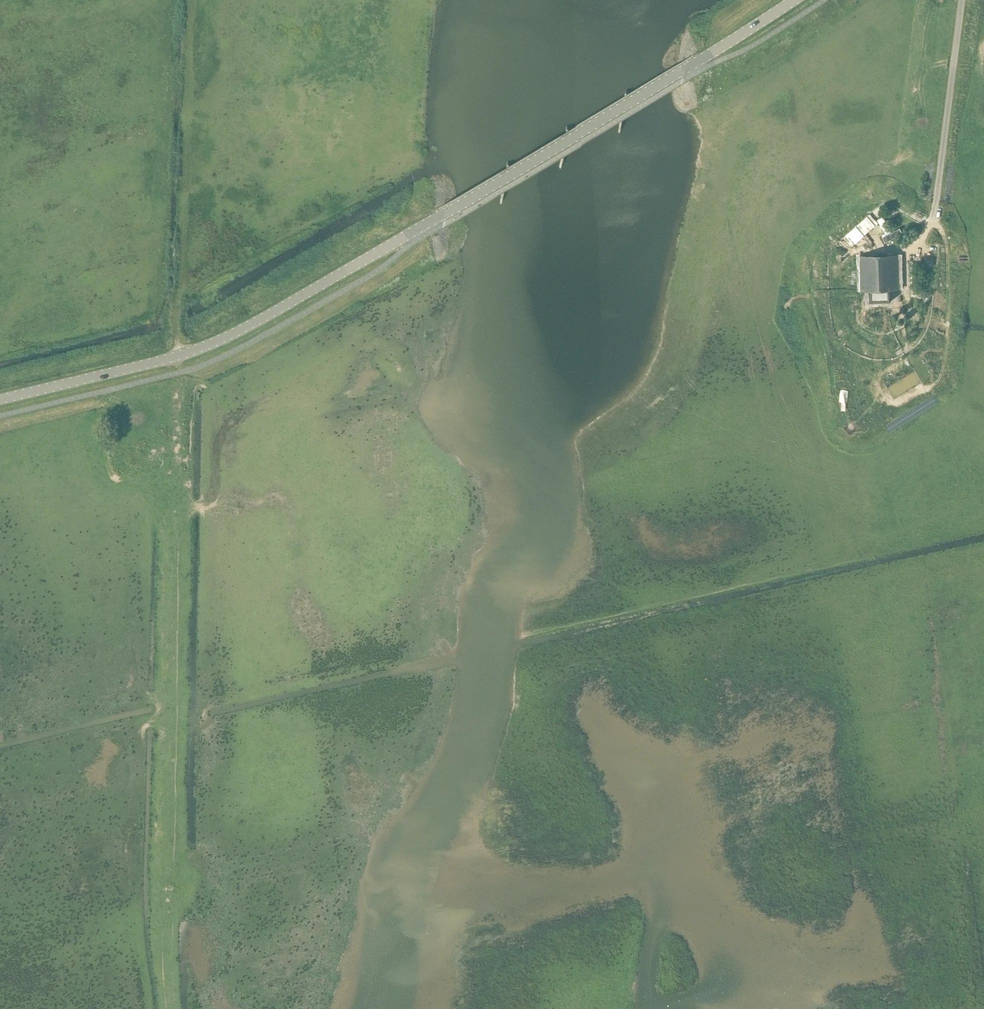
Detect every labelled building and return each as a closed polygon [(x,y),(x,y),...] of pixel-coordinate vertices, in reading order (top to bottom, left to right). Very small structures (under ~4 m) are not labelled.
[(899,255),(860,256),(861,291),(869,291),(870,302),(890,302),(890,290),(899,290),(899,255)]
